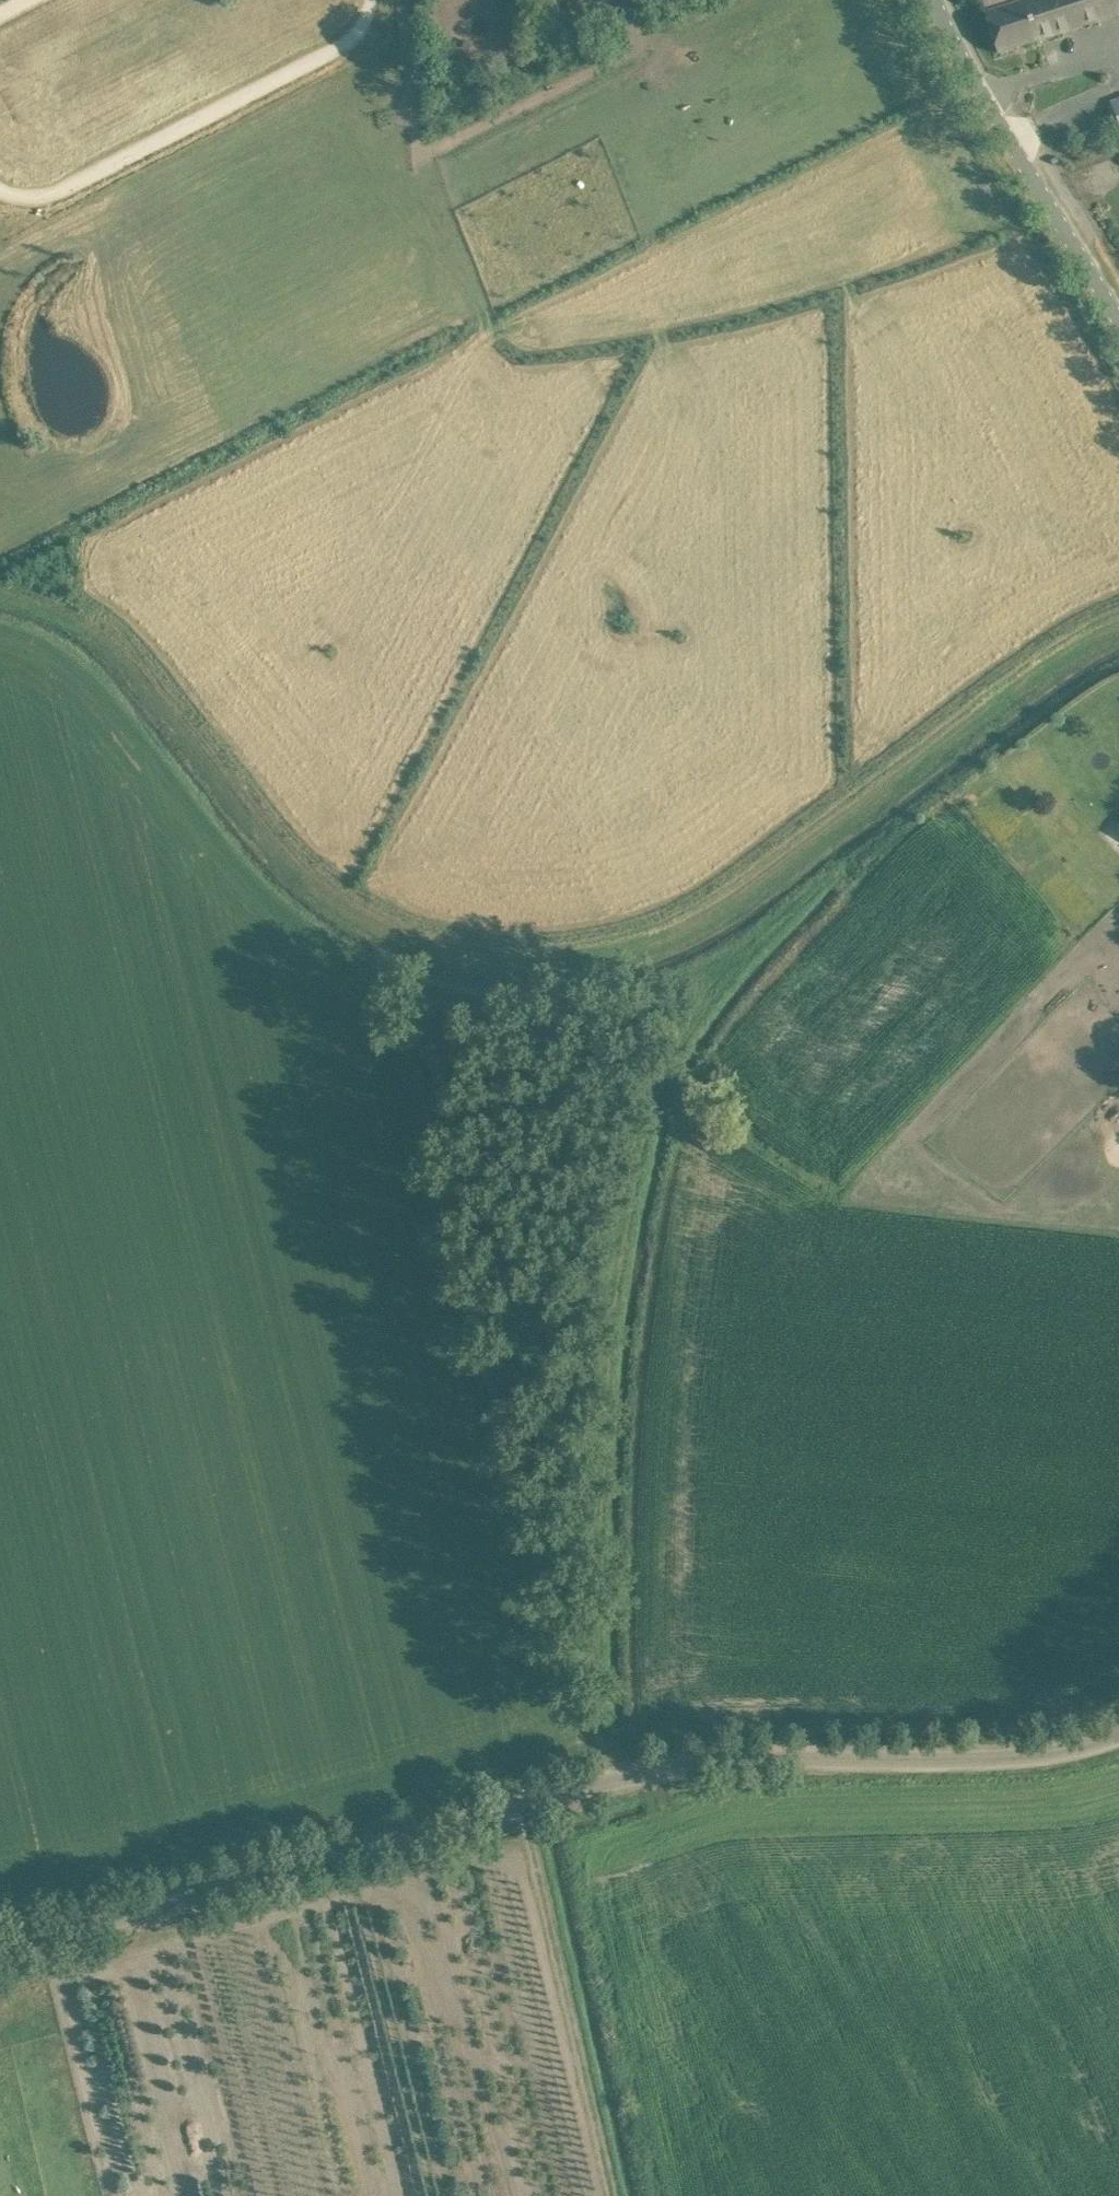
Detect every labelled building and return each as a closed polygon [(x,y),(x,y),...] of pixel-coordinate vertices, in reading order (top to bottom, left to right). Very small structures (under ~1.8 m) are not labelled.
[(982,11),(984,18),(995,54),(1118,15),(1118,0),(1016,0),(1014,1),(1013,0),(978,0),(982,11)] [(1110,101),(1118,123),(1118,98),(1110,101)]
